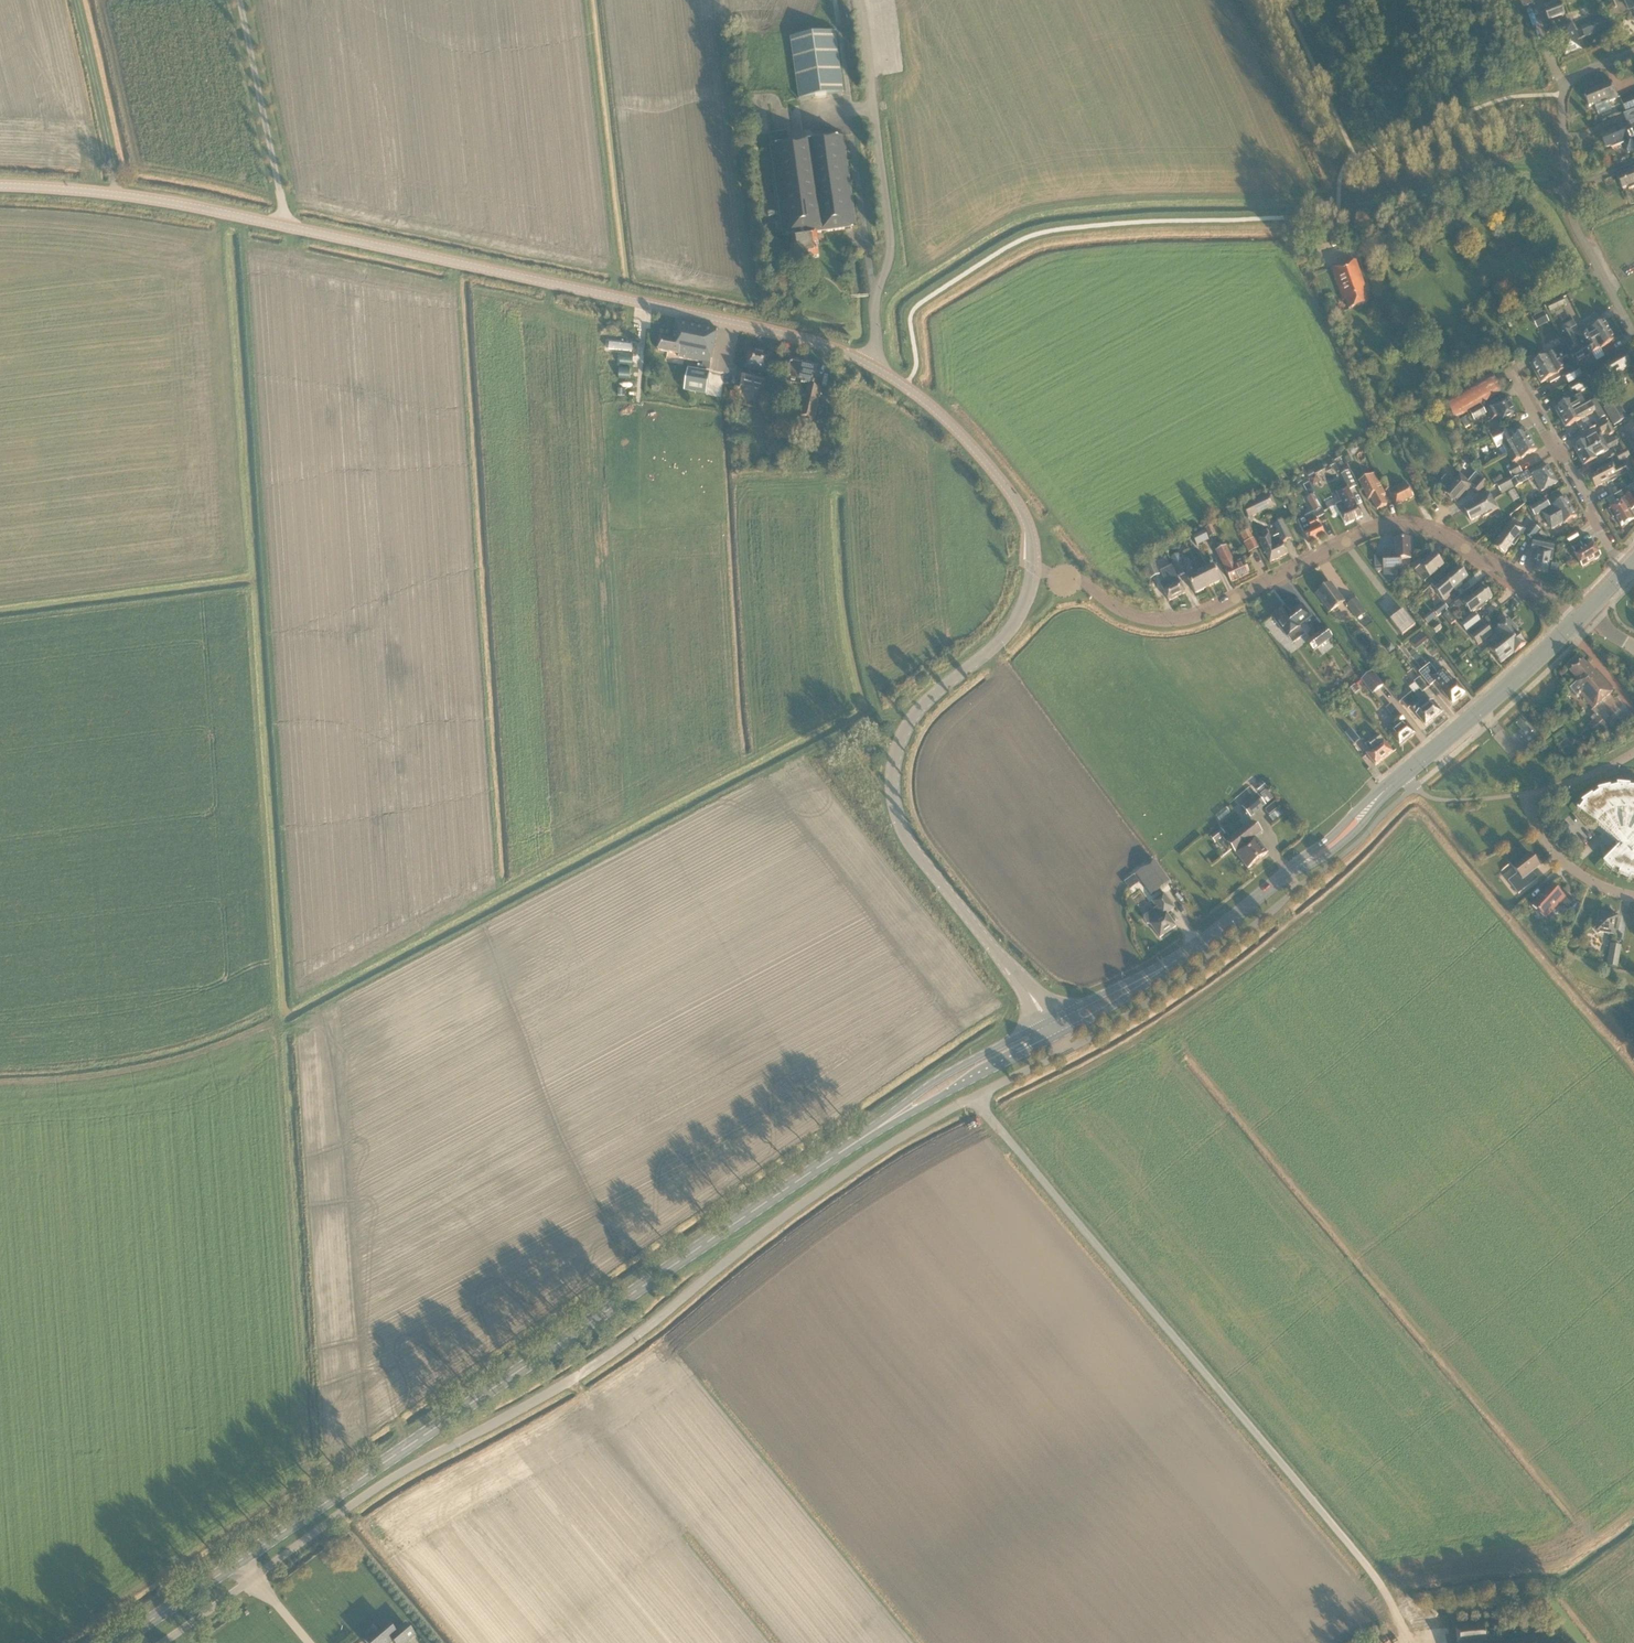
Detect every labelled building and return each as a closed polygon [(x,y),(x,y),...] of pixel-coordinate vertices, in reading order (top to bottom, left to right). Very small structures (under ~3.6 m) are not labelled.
[(1613,0),(1601,5),(1605,13),(1617,8),(1613,0)] [(1633,9),(1633,10),(1633,0),(1624,0),(1629,12),(1633,9)] [(1565,15),(1561,4),(1544,10),(1549,21),(1565,15)] [(1603,19),(1581,28),(1585,38),(1607,29),(1603,19)] [(1562,50),(1565,57),(1581,50),(1578,41),(1579,41),(1572,23),(1552,31),(1560,50),(1562,50)] [(843,93),(835,32),(791,38),(799,99),(843,93)] [(1595,107),(1610,101),(1618,99),(1611,81),(1588,91),(1589,93),(1585,95),(1589,107),(1594,105),(1595,107)] [(1626,113),(1633,109),(1633,95),(1621,100),(1626,113)] [(1628,153),(1633,151),(1633,136),(1628,121),(1605,130),(1605,132),(1606,134),(1601,136),(1606,148),(1611,146),(1612,148),(1624,144),(1628,153)] [(788,132),(770,134),(784,237),(792,236),(793,247),(791,248),(793,261),(819,258),(817,245),(818,245),(817,234),(856,229),(844,137),(789,144),(788,132)] [(1629,190),(1633,188),(1633,168),(1617,175),(1622,189),(1628,187),(1629,190)] [(1331,248),(1328,235),(1319,237),(1320,242),(1315,243),(1318,252),(1331,248)] [(1365,287),(1356,261),(1332,270),(1343,301),(1345,300),(1349,310),(1367,303),(1362,288),(1365,287)] [(1567,305),(1563,298),(1547,305),(1550,312),(1567,305)] [(1544,312),(1532,319),(1535,324),(1547,318),(1544,312)] [(719,329),(695,325),(678,321),(674,341),(661,338),(659,350),(680,354),(680,358),(703,363),(702,368),(709,370),(711,364),(712,364),(719,329)] [(1561,336),(1571,354),(1611,331),(1605,321),(1589,330),(1590,331),(1579,337),(1574,328),(1561,336)] [(1611,331),(1571,354),(1570,354),(1575,363),(1600,349),(1601,350),(1616,340),(1611,331)] [(1545,337),(1551,351),(1563,346),(1557,332),(1545,337)] [(1612,343),(1605,348),(1608,354),(1615,349),(1612,343)] [(743,386),(766,390),(773,354),(750,350),(743,386)] [(1530,365),(1536,374),(1560,361),(1555,352),(1547,357),(1546,356),(1530,365)] [(1591,372),(1600,386),(1612,379),(1615,384),(1624,378),(1620,372),(1631,366),(1625,355),(1616,360),(1615,359),(1591,372)] [(799,384),(805,363),(789,360),(783,388),(792,390),(793,383),(799,384)] [(1560,361),(1536,374),(1541,384),(1548,380),(1550,384),(1560,379),(1558,374),(1565,370),(1560,361)] [(819,367),(805,363),(799,384),(809,386),(802,417),(814,420),(821,388),(817,387),(819,379),(816,379),(819,367)] [(1563,374),(1569,385),(1583,377),(1577,367),(1563,374)] [(624,393),(635,393),(635,368),(624,368),(624,393)] [(689,369),(685,392),(707,395),(711,373),(689,369)] [(1444,400),(1455,420),(1501,394),(1490,373),(1444,400)] [(1569,386),(1574,396),(1588,388),(1582,378),(1569,386)] [(1555,409),(1560,419),(1585,405),(1580,396),(1571,401),(1571,400),(1555,409)] [(1517,414),(1508,399),(1487,411),(1492,420),(1498,417),(1501,423),(1517,414)] [(1604,409),(1614,426),(1628,418),(1618,401),(1604,409)] [(1585,405),(1560,419),(1566,428),(1582,419),(1581,419),(1595,411),(1590,402),(1585,405)] [(1470,412),(1475,421),(1486,414),(1482,406),(1470,412)] [(1597,426),(1592,418),(1575,428),(1579,435),(1597,426)] [(1606,431),(1609,436),(1615,433),(1609,421),(1598,427),(1602,434),(1606,431)] [(1625,427),(1633,443),(1633,422),(1625,427)] [(1503,445),(1508,454),(1532,441),(1526,431),(1511,439),(1505,428),(1490,436),(1497,448),(1503,445)] [(1579,457),(1605,442),(1600,434),(1587,442),(1586,440),(1574,447),(1579,457)] [(1606,444),(1605,442),(1579,457),(1584,466),(1597,459),(1596,458),(1609,450),(1609,449),(1621,443),(1618,437),(1606,444)] [(1537,450),(1532,441),(1508,454),(1513,463),(1521,458),(1521,459),(1537,450)] [(1629,456),(1626,450),(1616,455),(1620,461),(1629,456)] [(1344,458),(1347,465),(1353,462),(1350,456),(1344,458)] [(1626,464),(1616,469),(1613,463),(1598,471),(1599,472),(1590,477),(1596,488),(1607,482),(1608,484),(1617,479),(1617,478),(1630,471),(1626,464)] [(1522,473),(1517,464),(1508,470),(1513,478),(1522,473)] [(1543,491),(1544,491),(1558,483),(1548,466),(1532,475),(1541,492),(1543,491)] [(1312,471),(1307,474),(1310,479),(1315,476),(1312,471)] [(1341,475),(1349,491),(1357,487),(1349,471),(1341,475)] [(1512,481),(1516,488),(1522,485),(1522,484),(1531,478),(1528,472),(1512,481)] [(1387,495),(1379,481),(1375,473),(1359,481),(1367,498),(1371,497),(1377,510),(1387,505),(1383,497),(1387,495)] [(1442,486),(1448,491),(1445,494),(1455,503),(1465,491),(1467,493),(1473,486),(1474,487),(1473,489),(1478,493),(1487,483),(1476,473),(1469,482),(1459,474),(1454,480),(1450,477),(1445,477),(1442,481),(1442,486)] [(1316,476),(1311,479),(1314,485),(1320,482),(1316,476)] [(1381,482),(1386,491),(1391,488),(1387,479),(1381,482)] [(1514,488),(1509,479),(1497,485),(1502,495),(1514,488)] [(1389,492),(1396,506),(1413,497),(1406,483),(1389,492)] [(1341,503),(1329,509),(1334,517),(1339,514),(1345,526),(1362,518),(1347,487),(1336,493),(1341,503)] [(1630,511),(1633,508),(1633,497),(1632,493),(1628,495),(1624,490),(1613,497),(1616,502),(1609,507),(1611,509),(1608,511),(1613,518),(1615,517),(1621,527),(1633,519),(1633,518),(1630,511)] [(1243,505),(1249,518),(1276,506),(1270,492),(1243,505)] [(1317,511),(1319,515),(1323,513),(1321,509),(1322,509),(1315,495),(1307,499),(1315,513),(1317,511)] [(1482,516),(1483,517),(1492,513),(1492,512),(1497,509),(1490,495),(1474,503),(1475,505),(1465,510),(1471,522),(1482,516)] [(1530,508),(1535,516),(1551,507),(1546,498),(1530,508)] [(1563,523),(1564,525),(1577,517),(1566,498),(1553,505),(1554,507),(1542,514),(1552,529),(1563,523)] [(1316,519),(1312,521),(1309,516),(1298,521),(1301,527),(1309,544),(1325,536),(1316,519)] [(1511,545),(1514,546),(1525,530),(1512,520),(1499,538),(1500,539),(1494,547),(1504,554),(1511,545)] [(1279,535),(1271,539),(1268,533),(1258,539),(1270,563),(1288,554),(1282,543),(1291,539),(1282,521),(1274,525),(1279,535)] [(1533,525),(1526,535),(1532,539),(1540,530),(1533,525)] [(1206,529),(1210,537),(1216,534),(1212,526),(1206,529)] [(1259,548),(1249,530),(1241,534),(1245,543),(1244,543),(1249,553),(1259,548)] [(1209,540),(1204,531),(1193,537),(1197,546),(1209,540)] [(1575,532),(1556,544),(1556,548),(1560,546),(1562,549),(1569,544),(1571,548),(1572,548),(1572,549),(1573,549),(1580,544),(1580,543),(1581,542),(1575,532)] [(1550,561),(1552,561),(1555,542),(1534,538),(1532,548),(1537,549),(1535,560),(1537,560),(1535,571),(1548,573),(1550,561)] [(1384,556),(1384,569),(1401,569),(1400,560),(1410,559),(1410,539),(1395,540),(1396,552),(1395,552),(1395,556),(1384,556)] [(1580,544),(1573,549),(1576,554),(1575,554),(1574,554),(1583,568),(1600,557),(1592,544),(1589,546),(1584,549),(1581,544),(1580,544)] [(1226,546),(1216,551),(1231,582),(1249,573),(1243,559),(1235,562),(1227,546),(1226,546)] [(1171,558),(1180,576),(1188,572),(1179,554),(1171,558)] [(1420,559),(1411,567),(1425,582),(1444,566),(1434,555),(1424,563),(1420,559)] [(1143,563),(1151,579),(1161,575),(1153,558),(1143,563)] [(1200,572),(1208,588),(1221,581),(1213,565),(1200,572)] [(1468,578),(1459,567),(1440,584),(1441,585),(1435,590),(1444,601),(1450,596),(1448,594),(1454,589),(1455,591),(1462,585),(1461,583),(1468,578)] [(1161,585),(1170,601),(1185,593),(1173,570),(1165,574),(1169,581),(1161,585)] [(1208,588),(1200,572),(1187,578),(1195,594),(1208,588)] [(1344,602),(1331,584),(1317,594),(1330,612),(1344,602)] [(1492,598),(1484,587),(1465,601),(1463,598),(1457,603),(1459,606),(1463,603),(1471,614),(1478,609),(1479,610),(1486,605),(1485,603),(1492,598)] [(1347,605),(1357,620),(1367,613),(1356,598),(1347,605)] [(1448,608),(1443,603),(1433,611),(1438,617),(1448,608)] [(1285,608),(1273,617),(1287,637),(1300,627),(1299,626),(1311,617),(1302,605),(1290,614),(1285,608)] [(1415,626),(1403,611),(1390,621),(1402,636),(1415,626)] [(1451,626),(1456,623),(1449,613),(1444,617),(1451,626)] [(1481,622),(1474,613),(1460,624),(1467,633),(1481,622)] [(1489,649),(1492,653),(1501,664),(1525,644),(1516,632),(1517,631),(1509,621),(1495,632),(1501,640),(1489,649)] [(1438,622),(1432,627),(1436,633),(1443,628),(1438,622)] [(1493,634),(1486,624),(1471,636),(1479,646),(1493,634)] [(1333,638),(1326,628),(1307,642),(1314,651),(1333,638)] [(1422,633),(1417,637),(1423,644),(1428,640),(1422,633)] [(1580,694),(1594,709),(1598,705),(1613,691),(1588,664),(1587,666),(1583,661),(1570,673),(1576,680),(1575,681),(1577,683),(1570,690),(1576,697),(1580,694)] [(1443,691),(1442,692),(1452,704),(1466,694),(1455,680),(1454,681),(1443,668),(1437,673),(1430,664),(1419,673),(1430,687),(1436,682),(1443,691)] [(1384,686),(1373,671),(1362,680),(1372,694),(1384,686)] [(1419,678),(1414,682),(1414,683),(1420,689),(1422,693),(1428,688),(1419,678)] [(1350,689),(1355,695),(1360,691),(1355,685),(1350,689)] [(1414,694),(1413,692),(1401,701),(1408,709),(1410,707),(1415,714),(1426,726),(1442,713),(1432,700),(1426,705),(1420,698),(1419,699),(1414,694)] [(1399,714),(1391,721),(1398,729),(1390,735),(1400,747),(1415,734),(1399,714)] [(1614,734),(1599,717),(1589,726),(1595,734),(1601,729),(1613,743),(1621,737),(1616,732),(1614,734)] [(1615,726),(1620,731),(1626,725),(1622,720),(1615,726)] [(1345,734),(1355,745),(1361,740),(1352,729),(1345,734)] [(1367,754),(1376,766),(1392,752),(1378,734),(1368,742),(1374,749),(1367,754)] [(1582,748),(1584,740),(1576,738),(1574,745),(1582,748)] [(1255,788),(1260,794),(1268,788),(1262,782),(1255,788)] [(1630,787),(1630,785),(1617,784),(1617,785),(1618,785),(1618,787),(1611,789),(1611,787),(1610,787),(1598,790),(1598,791),(1598,790),(1599,792),(1593,796),(1592,795),(1581,802),(1582,802),(1582,803),(1584,804),(1580,810),(1578,808),(1578,809),(1577,810),(1597,823),(1620,846),(1604,862),(1605,864),(1612,871),(1613,871),(1614,869),(1620,872),(1619,874),(1631,879),(1632,877),(1633,877),(1633,788),(1630,787)] [(1267,789),(1263,792),(1270,800),(1274,797),(1267,789)] [(1267,805),(1258,795),(1242,808),(1251,819),(1267,805)] [(1276,801),(1266,809),(1270,814),(1280,806),(1276,801)] [(1262,833),(1254,822),(1227,843),(1248,869),(1268,853),(1256,838),(1262,833)] [(1226,835),(1221,829),(1210,837),(1215,843),(1223,837),(1226,835)] [(1531,854),(1513,868),(1518,874),(1508,881),(1519,894),(1534,882),(1529,875),(1540,866),(1531,854)] [(1154,861),(1136,874),(1139,878),(1152,896),(1170,883),(1156,864),(1154,861)] [(1566,909),(1574,900),(1565,893),(1562,896),(1550,885),(1532,905),(1546,918),(1560,903),(1566,909)] [(1151,925),(1160,938),(1176,927),(1167,914),(1174,909),(1164,894),(1153,902),(1157,908),(1145,917),(1144,920),(1148,925),(1151,925)] [(1615,935),(1619,916),(1600,913),(1597,928),(1595,929),(1598,934),(1600,932),(1615,935)] [(1622,946),(1610,944),(1606,966),(1618,968),(1622,946)] [(395,1633),(385,1622),(378,1628),(376,1626),(369,1632),(371,1634),(364,1640),(366,1642),(391,1642),(392,1642),(406,1642),(415,1636),(405,1625),(395,1633)] [(1456,1628),(1457,1642),(1487,1642),(1486,1627),(1485,1625),(1456,1628)]
